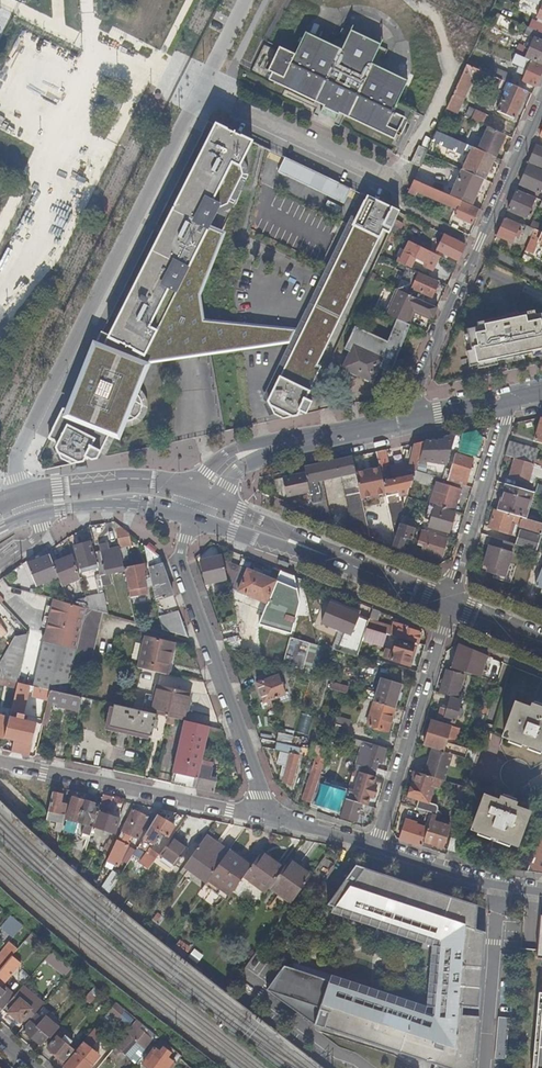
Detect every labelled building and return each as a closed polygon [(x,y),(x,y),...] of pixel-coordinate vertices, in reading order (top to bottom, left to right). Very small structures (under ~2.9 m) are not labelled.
[(221,43),(231,23),(214,15),(204,35),(221,43)] [(530,27),(527,34),(536,38),(528,56),(541,63),(541,32),(530,27)] [(345,48),(310,32),(300,54),(284,46),(273,70),(276,71),(273,78),(327,104),(325,109),(340,117),(343,112),(397,138),(399,135),(402,137),(416,110),(400,103),(411,80),(375,63),(385,44),(355,29),(345,48)] [(187,43),(183,54),(193,58),(197,47),(187,43)] [(518,44),(515,53),(523,56),(526,47),(518,44)] [(517,54),(514,62),(523,66),(524,64),(526,65),(522,73),(528,76),(526,81),(537,86),(541,76),(541,65),(517,54)] [(469,65),(449,109),(459,113),(475,79),(491,86),(492,85),(501,89),(505,80),(496,77),(469,65)] [(498,71),(496,77),(505,80),(512,83),(514,78),(498,71)] [(529,91),(512,83),(508,93),(505,92),(503,96),(506,97),(500,111),(517,119),(529,91)] [(491,115),(471,107),(467,117),(484,124),(485,121),(488,122),(491,115)] [(101,354),(72,411),(65,408),(51,437),(62,442),(60,446),(65,457),(77,463),(86,461),(89,456),(95,459),(101,458),(105,451),(121,418),(124,419),(127,421),(130,421),(134,421),(138,420),(142,417),(144,414),(146,411),(147,408),(147,405),(147,403),(146,400),(144,395),(142,393),(140,392),(135,389),(140,379),(152,355),(149,353),(152,347),(170,349),(176,352),(192,338),(191,331),(196,325),(195,318),(200,313),(199,305),(202,302),(202,298),(204,296),(204,292),(206,289),(206,285),(209,283),(208,279),(211,276),(210,273),(213,270),(212,266),(215,263),(215,259),(217,257),(217,253),(220,250),(219,246),(221,244),(221,240),(224,237),(223,234),(211,227),(221,207),(232,203),(246,173),(245,164),(243,163),(254,140),(218,123),(197,166),(113,335),(104,331),(94,351),(101,354)] [(455,132),(441,126),(439,131),(452,137),(455,132)] [(491,127),(488,126),(480,143),(483,145),(491,127)] [(480,143),(469,138),(467,143),(498,156),(507,135),(491,127),(483,145),(480,143)] [(439,131),(434,141),(465,154),(468,147),(474,150),(467,167),(436,154),(438,149),(432,146),(430,150),(428,154),(456,166),(465,170),(486,179),(487,180),(498,156),(467,143),(452,137),(439,131)] [(469,138),(455,132),(452,137),(467,143),(469,138)] [(531,162),(541,166),(541,147),(539,145),(531,162)] [(430,150),(421,146),(413,162),(422,167),(428,154),(430,150)] [(348,184),(282,153),(281,155),(347,186),(348,184)] [(347,186),(281,155),(275,167),(341,198),(347,186)] [(531,163),(522,183),(541,192),(541,188),(541,168),(531,163)] [(486,179),(465,170),(454,195),(475,204),(486,179)] [(416,180),(411,192),(418,195),(419,192),(437,200),(436,202),(440,204),(440,201),(460,210),(457,217),(474,224),(476,218),(479,219),(482,212),(462,204),(464,201),(416,180)] [(519,189),(510,210),(528,218),(537,197),(519,189)] [(370,195),(364,192),(346,230),(352,233),(370,195)] [(270,399),(276,412),(286,417),(300,414),(302,408),(310,412),(315,400),(308,396),(323,364),(320,363),(385,228),(393,232),(397,221),(401,210),(370,195),(352,233),(346,230),(336,251),(342,253),(331,275),(326,272),(298,330),(303,332),(300,339),(292,355),(270,399)] [(339,202),(325,196),(323,200),(337,207),(339,202)] [(522,224),(507,218),(498,236),(514,243),(517,237),(520,239),(523,232),(520,231),(522,226),(525,227),(527,224),(523,222),(522,224)] [(406,225),(397,221),(393,232),(392,233),(400,236),(406,225)] [(541,231),(541,223),(536,221),(533,227),(541,231)] [(533,235),(526,250),(535,254),(540,242),(541,243),(541,231),(533,227),(528,225),(526,230),(529,232),(528,233),(533,235)] [(467,245),(445,234),(442,239),(444,240),(441,247),(438,245),(437,247),(436,249),(439,251),(460,261),(467,245)] [(427,242),(417,238),(414,243),(424,248),(427,242)] [(414,243),(412,242),(401,263),(410,267),(415,258),(427,264),(426,267),(434,271),(441,257),(437,255),(431,252),(424,248),(414,243)] [(424,248),(431,252),(434,246),(427,242),(424,248)] [(437,247),(434,246),(431,252),(437,255),(439,251),(436,249),(437,247)] [(342,253),(336,251),(326,272),(331,275),(342,253)] [(402,290),(421,299),(424,293),(434,298),(441,282),(408,267),(398,289),(402,290)] [(421,299),(402,290),(391,314),(404,320),(410,322),(416,309),(436,317),(440,308),(421,299)] [(152,355),(140,379),(292,355),(300,339),(211,322),(204,296),(202,298),(202,302),(199,305),(200,313),(195,318),(196,325),(191,331),(192,338),(176,352),(170,349),(152,347),(149,353),(152,355)] [(472,323),(473,328),(463,331),(467,351),(462,352),(462,353),(465,367),(472,365),(473,369),(482,368),(481,363),(492,361),(527,354),(538,351),(539,355),(541,354),(541,313),(541,312),(531,314),(530,311),(472,323)] [(353,352),(346,368),(376,382),(383,367),(387,357),(398,362),(399,359),(413,324),(410,322),(404,320),(396,339),(393,338),(390,343),(357,329),(348,349),(353,352)] [(387,357),(383,367),(394,372),(398,362),(387,357)] [(411,364),(399,359),(398,362),(394,372),(406,377),(411,364)] [(540,419),(534,440),(541,443),(541,420),(540,419)] [(450,452),(453,453),(454,449),(459,450),(458,454),(475,459),(481,439),(476,433),(454,437),(450,452)] [(454,437),(443,440),(443,442),(424,444),(418,462),(446,467),(450,452),(454,437)] [(537,450),(508,441),(504,456),(514,459),(533,464),(537,450)] [(386,471),(382,453),(376,454),(379,470),(385,496),(389,514),(398,512),(396,500),(399,500),(399,497),(405,496),(406,490),(410,489),(412,482),(415,473),(418,462),(424,444),(414,446),(407,473),(405,472),(406,479),(402,480),(400,469),(386,471)] [(450,472),(445,470),(442,480),(465,487),(472,461),(455,456),(450,472)] [(313,515),(330,522),(321,482),(341,478),(350,517),(343,527),(369,538),(361,500),(355,475),(352,459),(304,470),(309,494),(313,515)] [(514,459),(509,477),(527,482),(530,475),(541,479),(541,467),(536,465),(533,464),(514,459)] [(301,475),(282,479),(286,499),(309,494),(304,470),(300,470),(301,475)] [(379,470),(355,475),(361,500),(385,496),(379,470)] [(415,473),(412,482),(429,487),(432,478),(415,473)] [(460,491),(437,484),(430,505),(434,507),(454,512),(460,491)] [(530,492),(507,485),(499,512),(523,519),(530,492)] [(430,505),(429,505),(424,521),(430,523),(428,528),(448,534),(454,514),(434,508),(434,507),(430,505)] [(494,510),(488,529),(507,534),(507,533),(510,522),(513,523),(541,531),(541,524),(523,519),(499,512),(494,510)] [(414,521),(401,517),(399,525),(412,529),(414,521)] [(119,549),(119,550),(131,547),(129,535),(115,523),(114,523),(119,549)] [(392,547),(402,551),(406,540),(411,542),(415,530),(412,529),(399,525),(392,547)] [(95,554),(90,528),(83,532),(87,545),(75,548),(81,570),(87,568),(88,570),(98,568),(95,554)] [(536,551),(540,537),(520,531),(516,545),(536,551)] [(427,533),(422,532),(418,546),(422,548),(421,554),(440,560),(446,540),(426,535),(427,533)] [(514,545),(492,538),(483,567),(488,568),(486,573),(504,578),(514,545)] [(100,553),(95,554),(98,568),(103,588),(113,586),(110,575),(124,572),(124,570),(119,550),(119,549),(110,551),(108,544),(99,547),(100,553)] [(145,548),(156,602),(173,597),(160,560),(145,548)] [(53,566),(49,556),(28,565),(36,587),(58,578),(53,566)] [(73,558),(53,566),(58,578),(62,587),(80,579),(73,558)] [(223,561),(222,558),(201,562),(205,585),(227,580),(223,561)] [(241,568),(223,561),(227,580),(228,584),(233,586),(241,568)] [(144,567),(124,570),(124,572),(128,591),(146,588),(144,578),(147,578),(144,567)] [(238,593),(247,571),(241,568),(233,586),(228,584),(229,589),(238,593)] [(276,582),(247,571),(238,593),(267,604),(276,582)] [(89,611),(86,599),(78,601),(80,608),(87,610),(89,611)] [(80,608),(54,601),(52,608),(47,630),(46,635),(41,642),(44,644),(34,688),(50,692),(67,696),(76,655),(87,610),(80,608)] [(366,629),(369,620),(356,615),(330,605),(322,625),(343,633),(335,651),(357,657),(365,634),(366,629)] [(47,630),(52,608),(47,607),(42,629),(47,630)] [(93,659),(102,614),(89,611),(87,610),(76,655),(93,659)] [(380,613),(372,610),(370,616),(378,618),(380,613)] [(178,613),(159,618),(162,631),(185,638),(178,613)] [(378,618),(370,616),(369,620),(366,629),(386,635),(395,637),(418,644),(421,634),(407,630),(408,627),(392,622),(390,628),(376,624),(378,618)] [(366,629),(365,634),(385,640),(386,635),(366,629)] [(29,633),(17,636),(0,666),(0,680),(17,684),(29,633)] [(239,637),(224,641),(227,649),(243,654),(239,637)] [(175,644),(146,638),(139,669),(168,676),(175,644)] [(302,670),(309,644),(290,639),(283,665),(302,670)] [(392,652),(386,650),(383,658),(407,666),(413,647),(395,642),(392,652)] [(461,645),(455,666),(465,669),(469,656),(476,659),(478,654),(476,652),(471,650),(471,648),(461,645)] [(446,671),(439,694),(450,697),(457,699),(464,676),(446,671)] [(277,674),(256,681),(266,710),(272,708),(269,702),(285,696),(277,674)] [(381,679),(373,702),(394,708),(401,685),(381,679)] [(0,680),(0,686),(17,690),(18,685),(17,684),(0,680)] [(331,682),(330,690),(346,693),(348,685),(331,682)] [(33,698),(48,702),(50,692),(34,688),(18,685),(17,690),(10,719),(5,740),(15,742),(12,753),(30,757),(37,725),(17,720),(19,711),(22,712),(26,692),(34,693),(33,698)] [(158,687),(151,715),(157,716),(168,718),(179,721),(184,722),(190,695),(158,687)] [(45,714),(45,715),(50,717),(53,703),(59,704),(58,708),(79,713),(82,699),(67,696),(50,692),(48,702),(45,714)] [(457,699),(450,697),(446,709),(441,708),(438,718),(455,723),(462,701),(457,699)] [(482,698),(480,706),(486,708),(489,700),(482,698)] [(515,703),(502,735),(541,751),(541,705),(533,701),(530,709),(515,703)] [(394,708),(373,702),(366,726),(387,732),(394,708)] [(151,715),(114,706),(109,727),(152,737),(157,716),(151,715)] [(486,708),(480,706),(479,709),(475,708),(474,710),(487,714),(489,708),(486,708)] [(307,734),(310,716),(302,714),(298,733),(307,734)] [(348,729),(350,720),(338,716),(336,725),(348,729)] [(10,719),(0,717),(0,738),(5,740),(10,719)] [(179,721),(168,718),(167,724),(178,726),(179,721)] [(458,728),(431,720),(423,747),(434,750),(456,756),(465,759),(468,749),(453,745),(458,728)] [(351,730),(321,721),(318,728),(348,738),(351,730)] [(208,739),(210,728),(186,722),(172,785),(197,790),(203,761),(208,739)] [(221,730),(210,728),(208,739),(226,742),(221,730)] [(293,737),(278,733),(276,741),(291,745),(293,737)] [(324,739),(316,737),(313,745),(321,747),(324,739)] [(293,746),(276,742),(274,750),(280,752),(276,764),(283,766),(280,775),(284,776),(283,782),(292,785),(300,756),(296,756),(298,751),(292,749),(293,746)] [(382,748),(362,742),(360,747),(355,764),(376,770),(378,763),(382,763),(386,751),(382,748)] [(321,747),(313,745),(310,755),(316,757),(302,800),(311,803),(321,770),(322,770),(326,757),(321,755),(324,748),(321,747)] [(476,751),(468,749),(465,759),(473,761),(476,751)] [(456,756),(434,750),(428,768),(424,767),(422,775),(441,781),(448,782),(456,756)] [(213,763),(203,761),(197,790),(214,794),(217,780),(210,779),(213,763)] [(376,770),(355,764),(353,771),(360,773),(374,777),(376,770)] [(374,777),(360,773),(354,792),(347,790),(346,792),(344,799),(346,800),(367,806),(370,798),(373,799),(376,787),(373,786),(376,777),(374,777)] [(422,775),(415,773),(408,797),(403,796),(400,804),(432,814),(434,805),(429,804),(434,788),(439,789),(441,781),(422,775)] [(309,810),(317,813),(319,807),(337,812),(344,792),(324,786),(326,779),(320,777),(309,810)] [(347,790),(348,786),(326,779),(324,786),(344,792),(346,792),(347,790)] [(465,788),(458,785),(454,798),(461,800),(465,788)] [(63,795),(53,793),(47,820),(63,823),(65,815),(64,815),(67,805),(61,804),(63,795)] [(499,803),(484,797),(472,830),(515,846),(528,813),(513,808),(515,801),(502,796),(499,803)] [(78,823),(85,802),(73,798),(66,820),(78,823)] [(367,806),(346,800),(340,817),(365,825),(367,818),(361,816),(362,813),(373,817),(376,809),(367,806)] [(95,804),(85,801),(85,802),(78,823),(85,825),(83,834),(90,836),(98,812),(99,808),(94,807),(95,804)] [(435,806),(434,805),(432,814),(427,829),(423,842),(432,844),(442,848),(450,823),(441,821),(440,823),(433,821),(436,811),(436,808),(435,806)] [(148,818),(132,810),(109,855),(106,861),(117,867),(127,846),(121,843),(125,834),(137,840),(143,829),(148,818)] [(87,845),(96,848),(103,831),(115,835),(120,820),(98,812),(90,836),(87,845)] [(148,831),(156,817),(150,813),(148,818),(143,829),(148,831)] [(175,828),(157,816),(156,817),(148,831),(143,839),(154,846),(158,839),(161,841),(163,838),(160,836),(161,834),(168,838),(175,828)] [(423,842),(427,829),(416,825),(416,823),(406,820),(400,840),(422,847),(423,842)] [(63,832),(74,834),(77,824),(65,821),(63,832)] [(526,872),(541,874),(541,829),(526,872)] [(228,852),(206,836),(184,866),(207,882),(228,852)] [(188,850),(171,838),(159,855),(176,867),(188,850)] [(459,842),(450,839),(446,850),(455,853),(459,842)] [(138,858),(148,845),(142,840),(132,853),(138,858)] [(109,855),(113,848),(107,845),(104,852),(109,855)] [(148,871),(159,856),(150,850),(141,862),(144,864),(142,867),(148,871)] [(250,867),(229,852),(228,852),(207,882),(203,887),(225,903),(241,880),(250,867)] [(262,854),(261,853),(250,867),(241,880),(263,896),(270,887),(283,869),(268,858),(266,859),(262,856),(262,854)] [(300,872),(287,863),(283,869),(270,887),(292,903),(311,876),(302,869),(300,872)] [(355,866),(326,906),(332,908),(330,914),(437,949),(432,1010),(293,964),(291,970),(283,967),(265,992),(313,1026),(439,1067),(474,1067),(482,980),(471,979),(477,907),(355,866)] [(179,939),(175,947),(187,953),(191,946),(179,939)] [(0,951),(0,969),(17,949),(8,942),(0,951)] [(198,963),(203,955),(194,948),(189,955),(198,963)] [(53,951),(48,956),(61,967),(66,962),(53,951)] [(12,956),(0,971),(0,1008),(3,1010),(13,998),(1,988),(21,964),(12,956)] [(72,967),(66,962),(61,967),(67,973),(72,967)] [(27,990),(23,986),(13,998),(3,1010),(7,1014),(8,1013),(20,1022),(30,1010),(18,1001),(27,990)] [(95,996),(90,991),(84,998),(89,1003),(95,996)] [(532,1067),(541,1067),(541,994),(538,994),(532,1067)] [(123,1013),(113,1005),(107,1013),(116,1020),(123,1013)] [(51,1038),(59,1028),(45,1017),(42,1020),(36,1016),(24,1031),(40,1044),(48,1036),(51,1038)] [(139,1029),(142,1025),(137,1020),(115,1047),(122,1053),(131,1042),(129,1041),(131,1039),(146,1052),(151,1046),(154,1042),(139,1029)] [(93,1030),(84,1042),(91,1048),(101,1036),(93,1030)] [(57,1037),(47,1048),(64,1062),(73,1050),(68,1046),(72,1041),(65,1036),(61,1040),(57,1037)] [(136,1064),(138,1065),(140,1062),(148,1067),(168,1067),(172,1062),(167,1058),(170,1053),(163,1049),(160,1053),(151,1046),(146,1052),(136,1064)] [(75,1052),(63,1066),(66,1067),(93,1067),(94,1067),(75,1052)]
